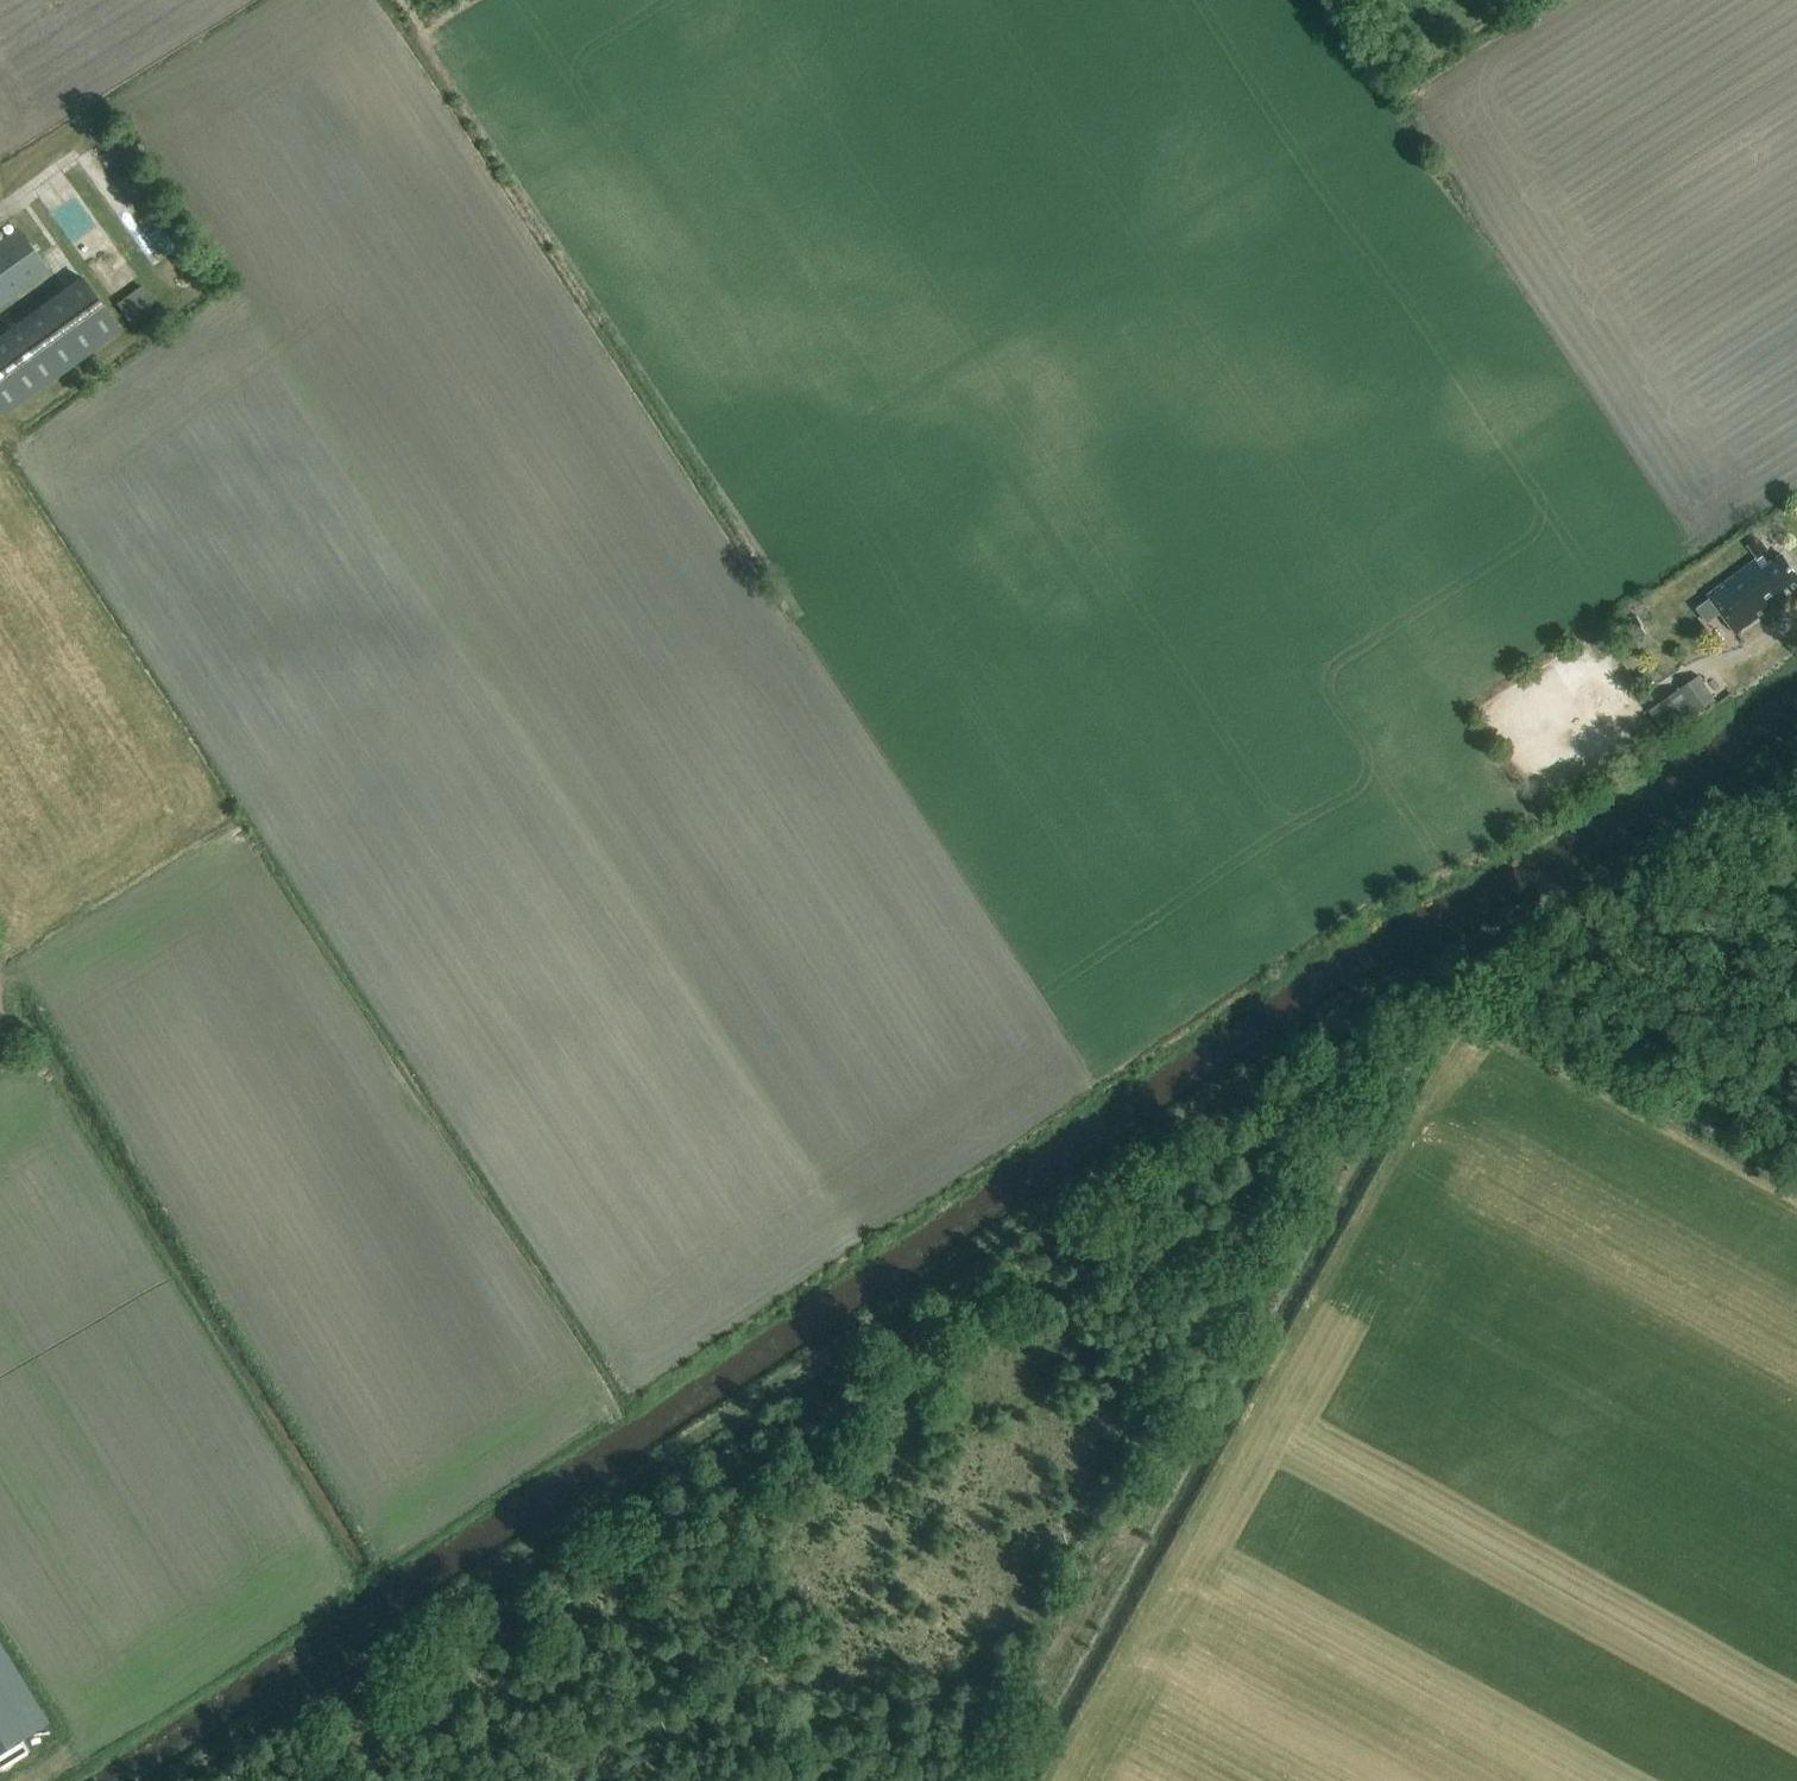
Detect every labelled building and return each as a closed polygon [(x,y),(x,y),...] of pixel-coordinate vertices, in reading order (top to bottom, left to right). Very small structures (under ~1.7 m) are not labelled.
[(50,272),(19,229),(0,243),(0,309),(50,272)] [(0,337),(0,410),(5,416),(122,332),(82,277),(0,337)] [(152,281),(125,300),(139,318),(165,299),(152,281)] [(1758,559),(1769,551),(1761,538),(1749,547),(1758,559)] [(1783,557),(1764,571),(1757,562),(1711,596),(1719,609),(1738,635),(1772,609),(1769,605),(1781,596),(1785,601),(1796,591),(1796,575),(1783,557)] [(1636,616),(1619,626),(1630,644),(1647,634),(1636,616)] [(1677,727),(1714,700),(1697,677),(1660,704),(1677,727)] [(29,1754),(21,1742),(49,1724),(0,1646),(0,1765),(3,1770),(29,1754)]
